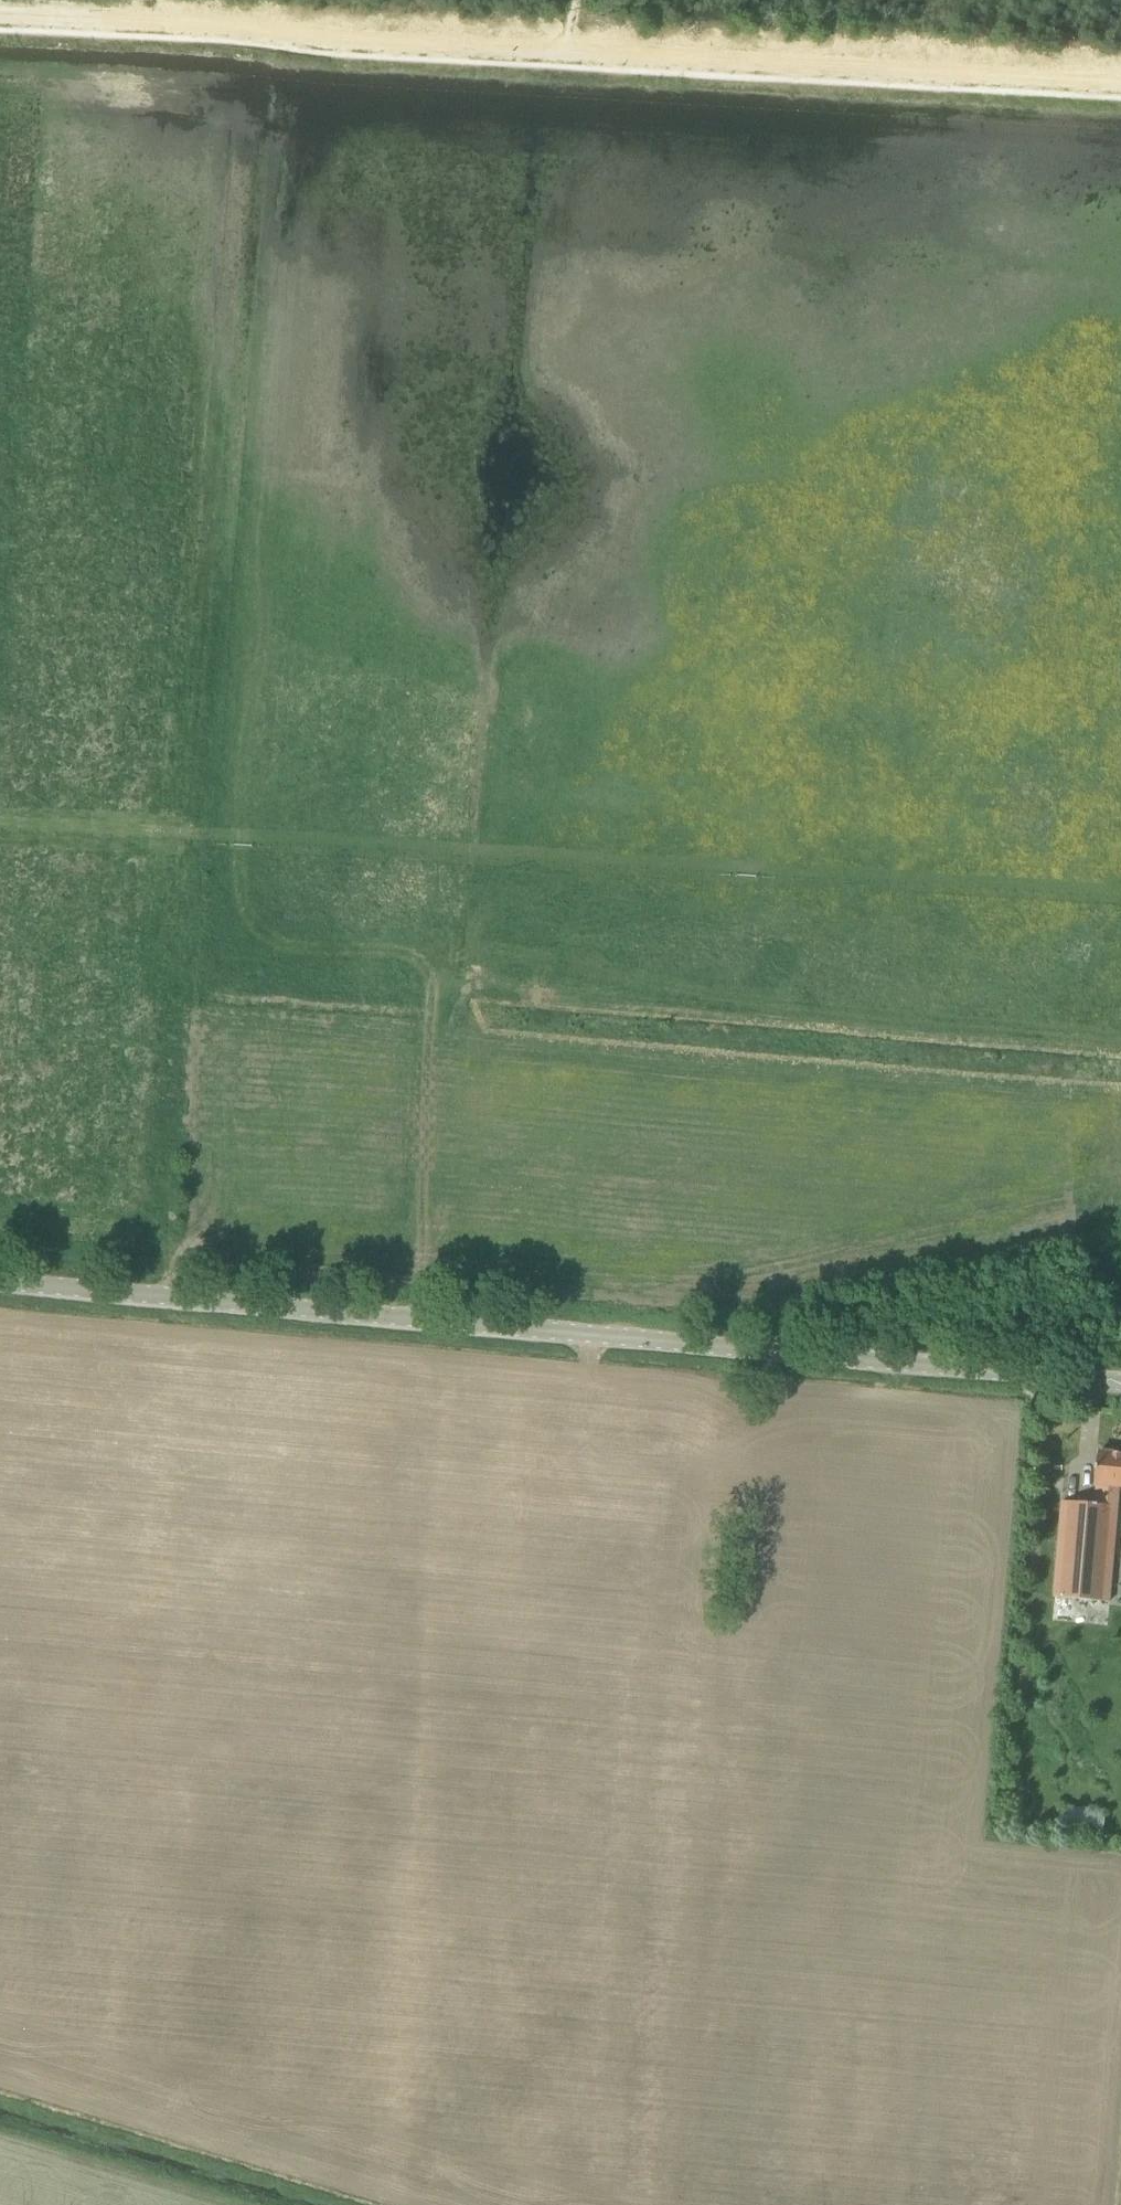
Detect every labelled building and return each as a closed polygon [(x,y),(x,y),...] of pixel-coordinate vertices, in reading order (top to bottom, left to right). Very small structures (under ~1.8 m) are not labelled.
[(1099,1451),(1096,1484),(1097,1484),(1096,1504),(1063,1501),(1054,1597),(1108,1601),(1119,1486),(1120,1486),(1120,1453),(1099,1451)] [(1057,1805),(1056,1832),(1102,1833),(1103,1806),(1057,1805)]
